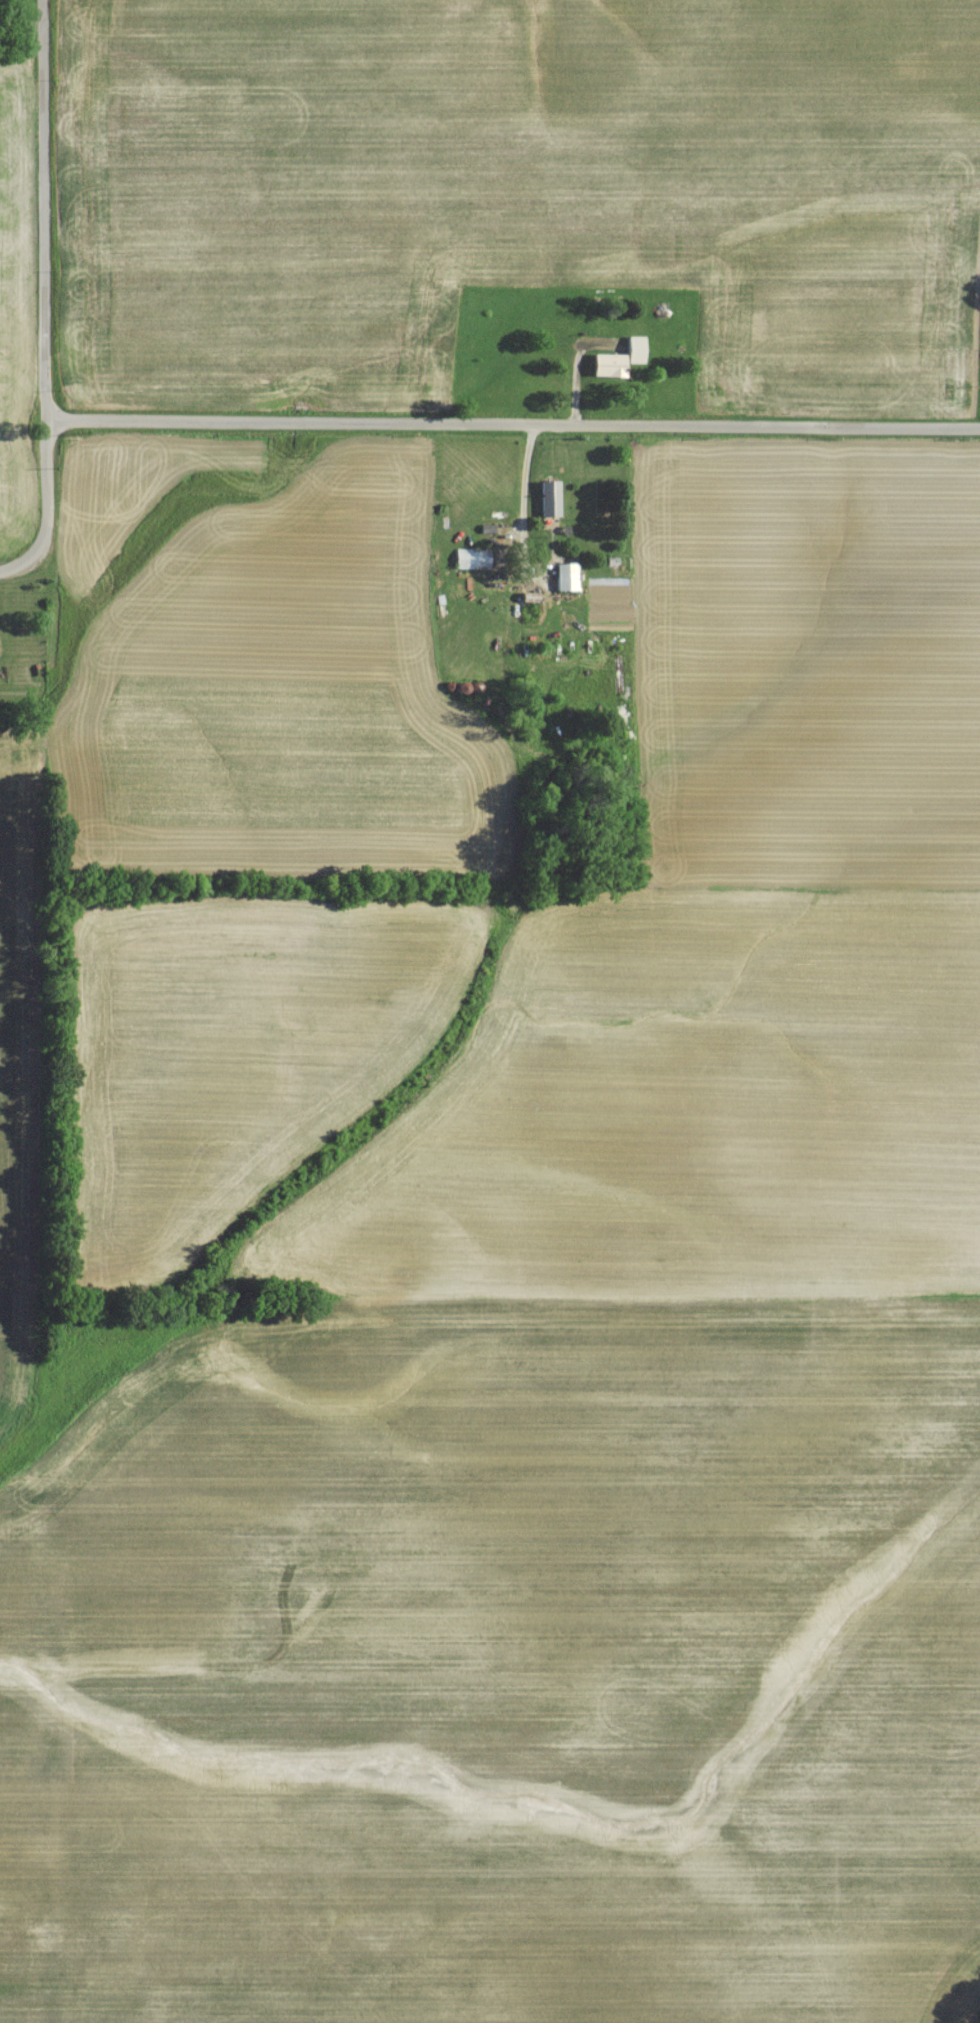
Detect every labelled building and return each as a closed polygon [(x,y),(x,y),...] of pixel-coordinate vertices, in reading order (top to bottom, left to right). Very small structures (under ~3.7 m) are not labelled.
[(626,383),(627,369),(645,369),(646,342),(627,341),(626,360),(593,359),(592,382),(626,383)] [(560,523),(560,487),(541,487),(541,523),(560,523)] [(489,554),(454,554),(454,575),(489,575),(489,554)] [(578,596),(578,569),(557,569),(557,596),(578,596)]
